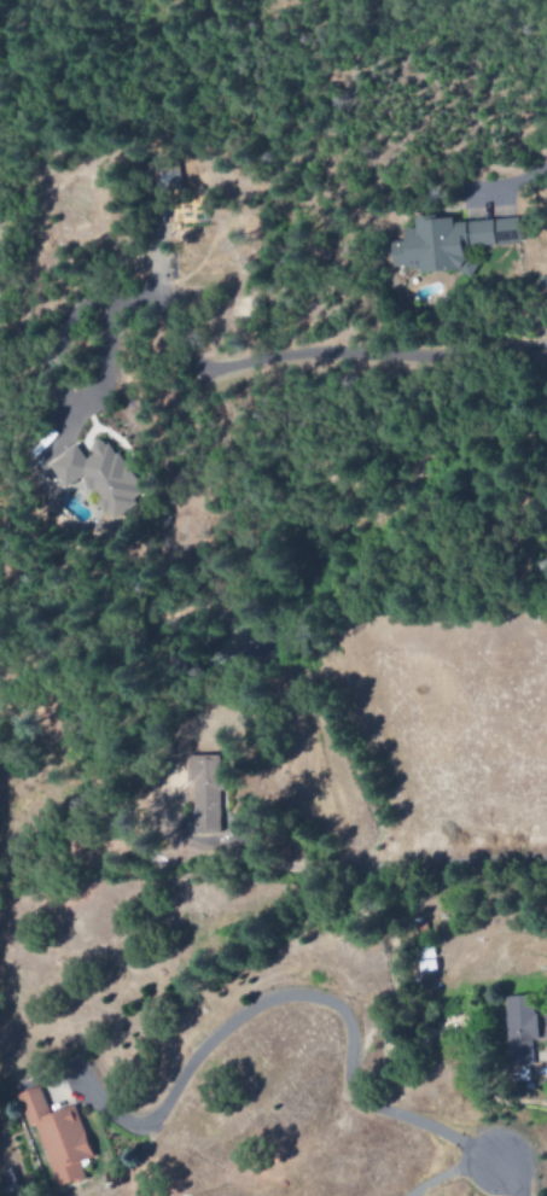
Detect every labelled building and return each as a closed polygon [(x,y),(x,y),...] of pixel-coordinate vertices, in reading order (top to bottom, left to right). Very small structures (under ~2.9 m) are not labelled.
[(516,219),(452,223),(452,217),(414,220),(415,229),(402,230),(402,242),(389,243),(391,270),(417,268),(417,274),(463,271),(461,248),(518,243),(516,219)] [(46,466),(64,491),(82,477),(114,521),(148,496),(106,438),(82,456),(75,445),(46,466)] [(217,756),(185,756),(185,782),(192,782),(191,840),(216,841),(217,756)] [(160,839),(174,845),(179,834),(169,829),(167,836),(162,834),(160,839)] [(531,1066),(530,1042),(535,1042),(533,996),(504,997),(506,1067),(531,1066)] [(75,1105),(48,1114),(39,1087),(18,1094),(28,1126),(35,1124),(55,1188),(83,1179),(78,1162),(91,1158),(75,1105)]
